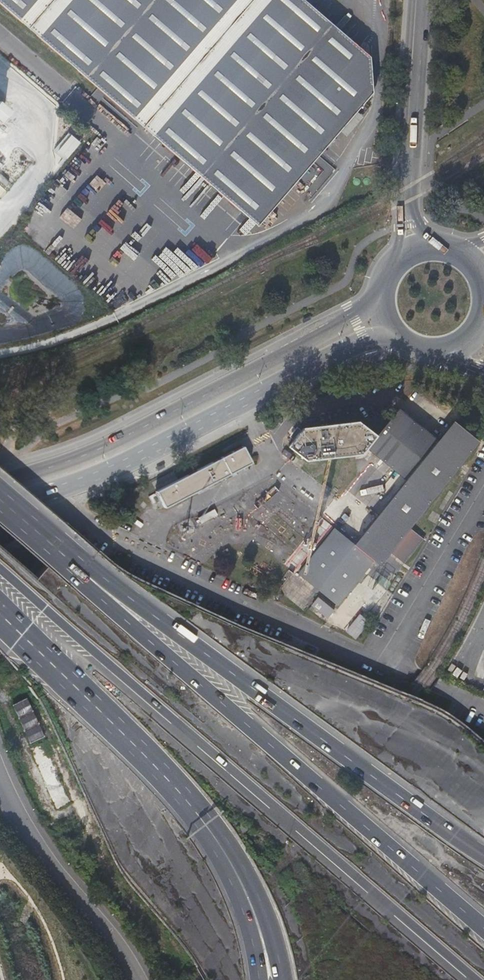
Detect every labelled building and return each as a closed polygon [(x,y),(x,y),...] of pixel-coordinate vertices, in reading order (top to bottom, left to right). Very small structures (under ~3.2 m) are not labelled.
[(304,0),(0,0),(0,1),(256,225),(371,91),(368,56),(304,0)] [(149,156),(159,145),(154,141),(144,152),(149,156)] [(183,166),(174,179),(178,182),(188,169),(183,166)] [(7,222),(16,226),(24,217),(18,209),(7,222)] [(304,426),(296,436),(289,444),(308,458),(363,452),(367,447),(407,478),(355,543),(336,527),(299,573),(338,604),(374,558),(380,563),(480,440),(455,419),(439,439),(399,408),(378,433),(360,419),(304,426)] [(288,430),(296,436),(304,426),(300,423),(297,427),(293,424),(288,430)] [(157,491),(162,500),(165,505),(251,460),(243,446),(157,491)] [(165,505),(162,500),(156,503),(159,508),(165,505)] [(310,603),(327,617),(330,614),(334,608),(317,595),(310,603)] [(356,635),(369,619),(361,613),(348,628),(356,635)] [(31,742),(45,735),(28,697),(14,703),(31,742)]
